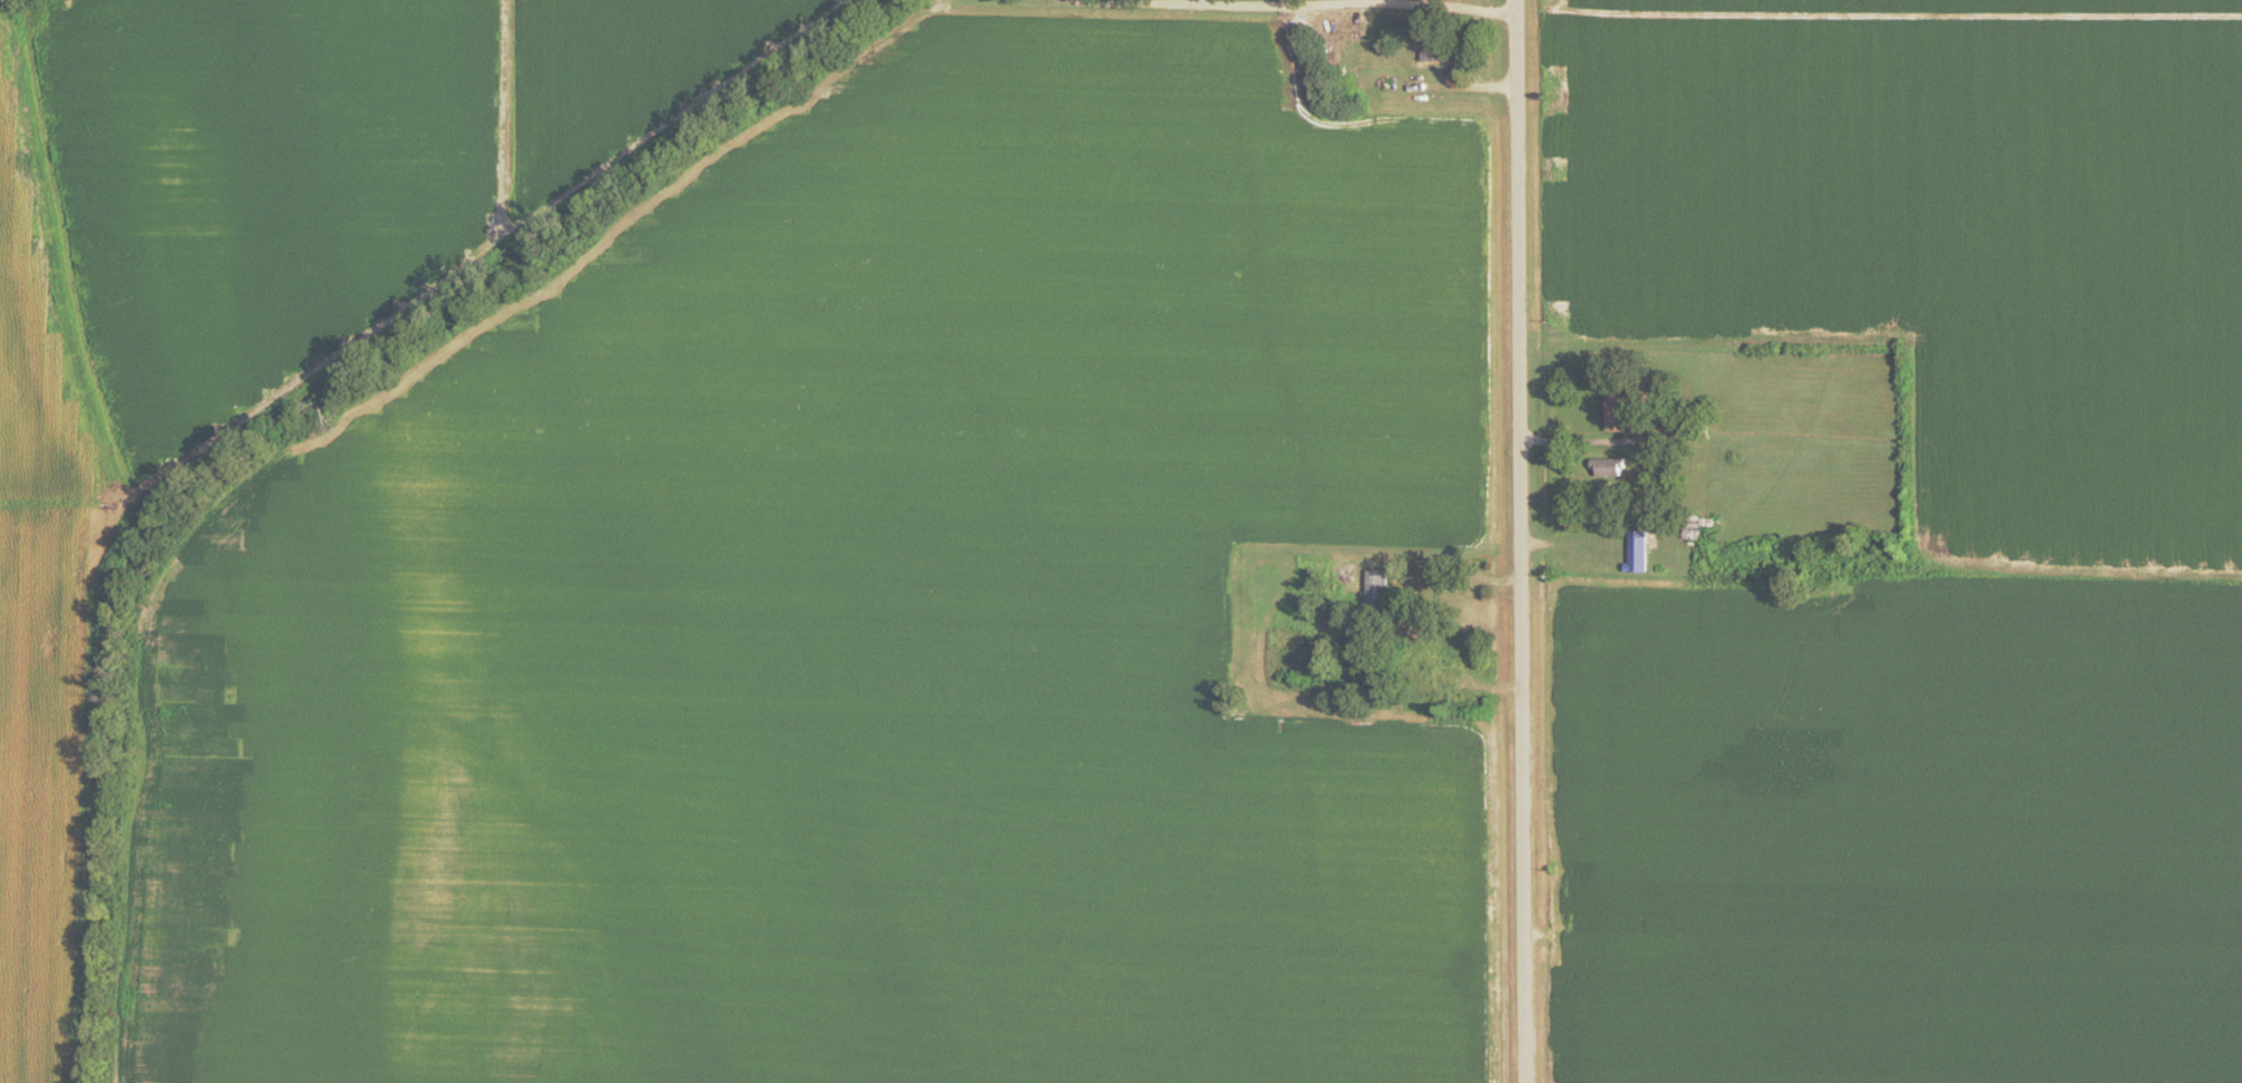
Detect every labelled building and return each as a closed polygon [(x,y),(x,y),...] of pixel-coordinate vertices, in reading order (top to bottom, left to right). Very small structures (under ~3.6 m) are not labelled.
[(1440,65),(1440,43),(1425,43),(1425,54),(1418,54),(1418,65),(1440,65)] [(1603,394),(1603,435),(1629,435),(1628,415),(1640,414),(1640,394),(1603,394)] [(1620,480),(1620,463),(1593,463),(1593,480),(1620,480)] [(1644,575),(1644,533),(1625,533),(1625,575),(1644,575)] [(1385,574),(1363,574),(1363,621),(1385,621),(1385,574)] [(1334,595),(1334,579),(1324,579),(1324,595),(1334,595)]
